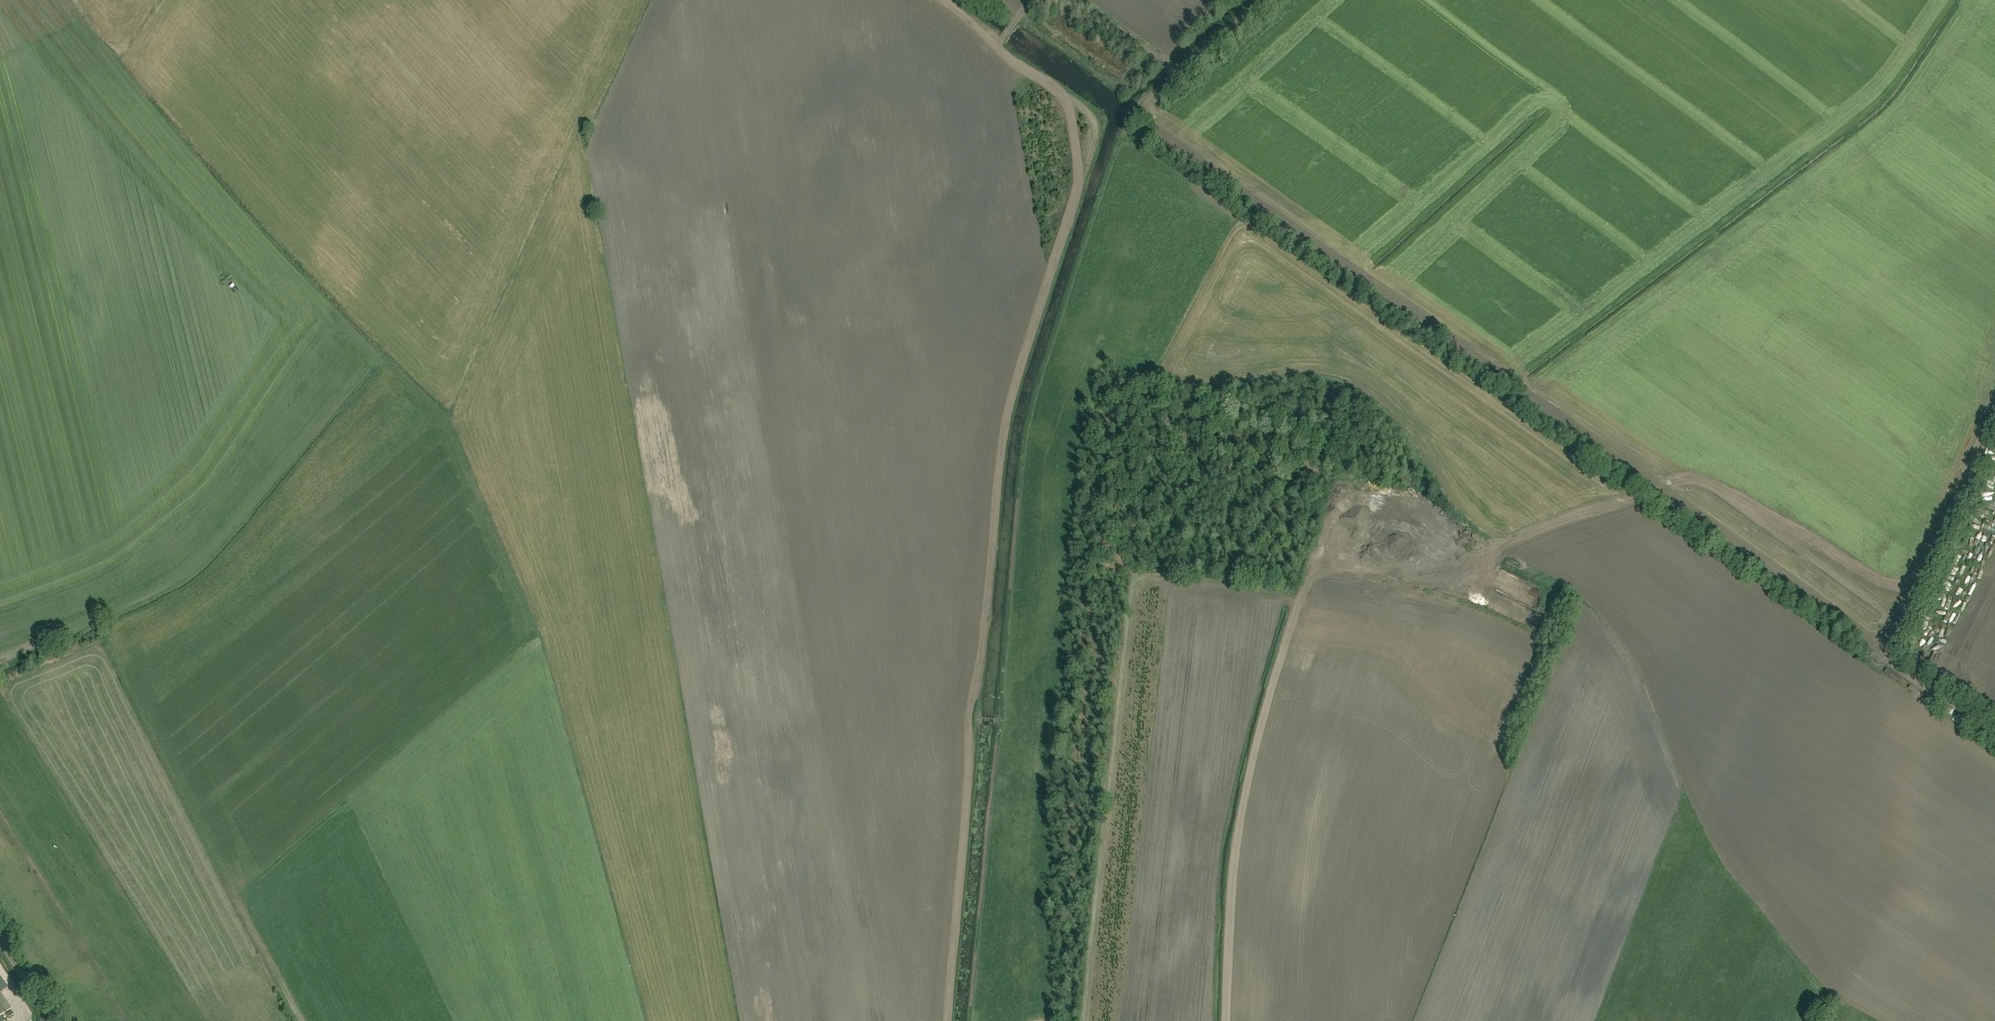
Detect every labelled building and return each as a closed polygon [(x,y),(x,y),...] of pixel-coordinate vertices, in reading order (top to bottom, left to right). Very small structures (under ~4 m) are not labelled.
[(1955,561),(1961,563),(1963,557),(1957,555),(1955,561)] [(1958,576),(1960,570),(1951,567),(1949,573),(1958,576)] [(1960,729),(1964,724),(1949,712),(1945,717),(1960,729)] [(11,1009),(0,994),(0,1017),(11,1009)]
